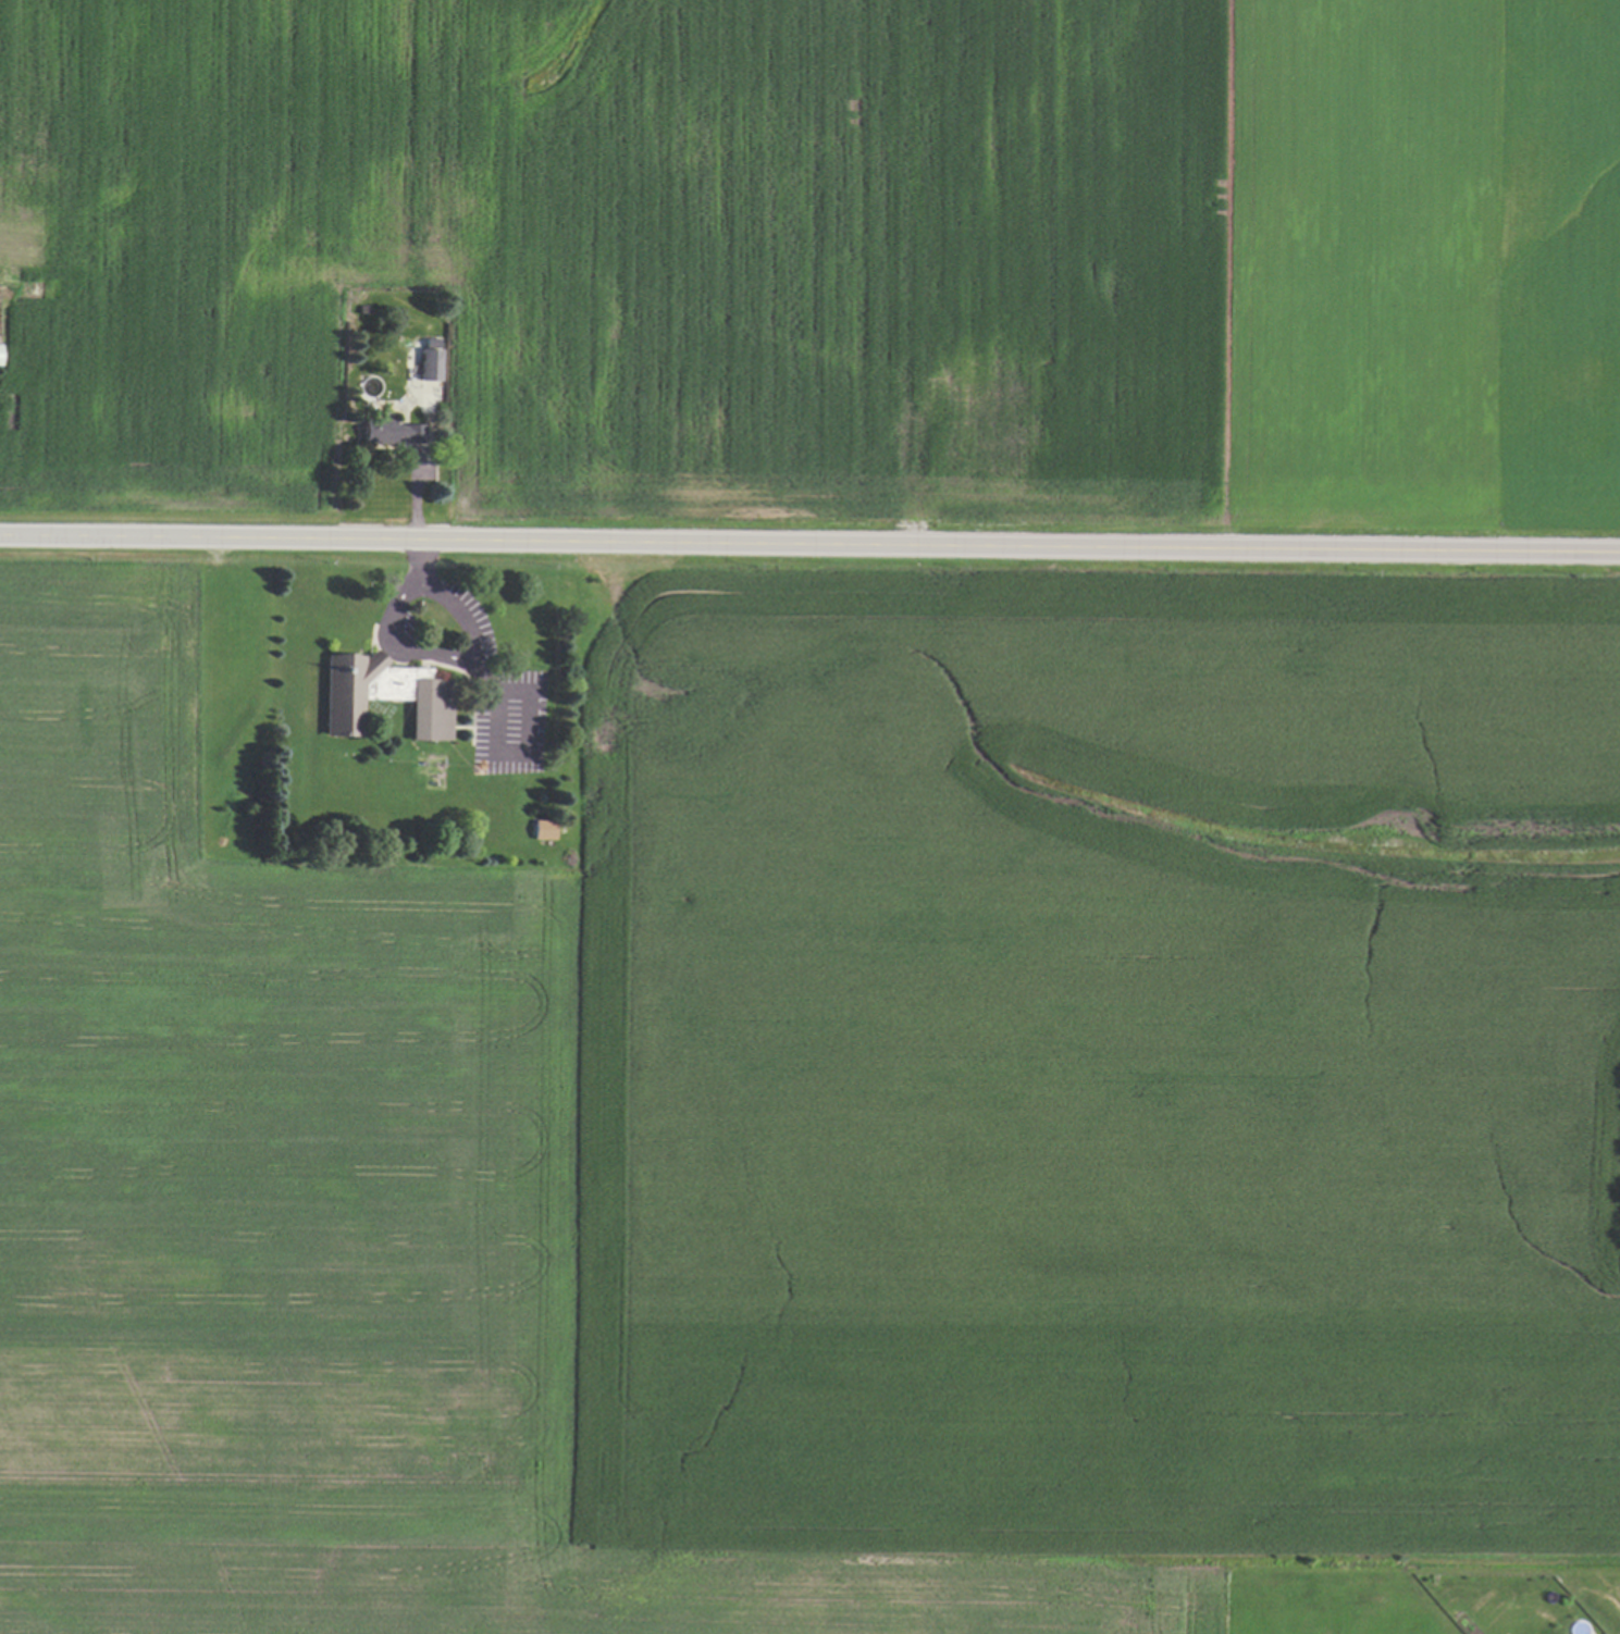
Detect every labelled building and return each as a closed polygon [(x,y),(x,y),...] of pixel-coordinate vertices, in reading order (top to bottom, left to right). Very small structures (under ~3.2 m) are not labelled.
[(439,348),(421,348),(420,372),(439,372),(439,348)] [(419,444),(420,424),(393,424),(393,420),(363,419),(363,444),(419,444)] [(323,658),(322,736),(361,739),(361,701),(408,702),(407,740),(449,743),(450,682),(429,680),(429,670),(387,668),(373,651),(363,658),(323,658)] [(555,839),(554,820),(534,820),(534,839),(555,839)]
